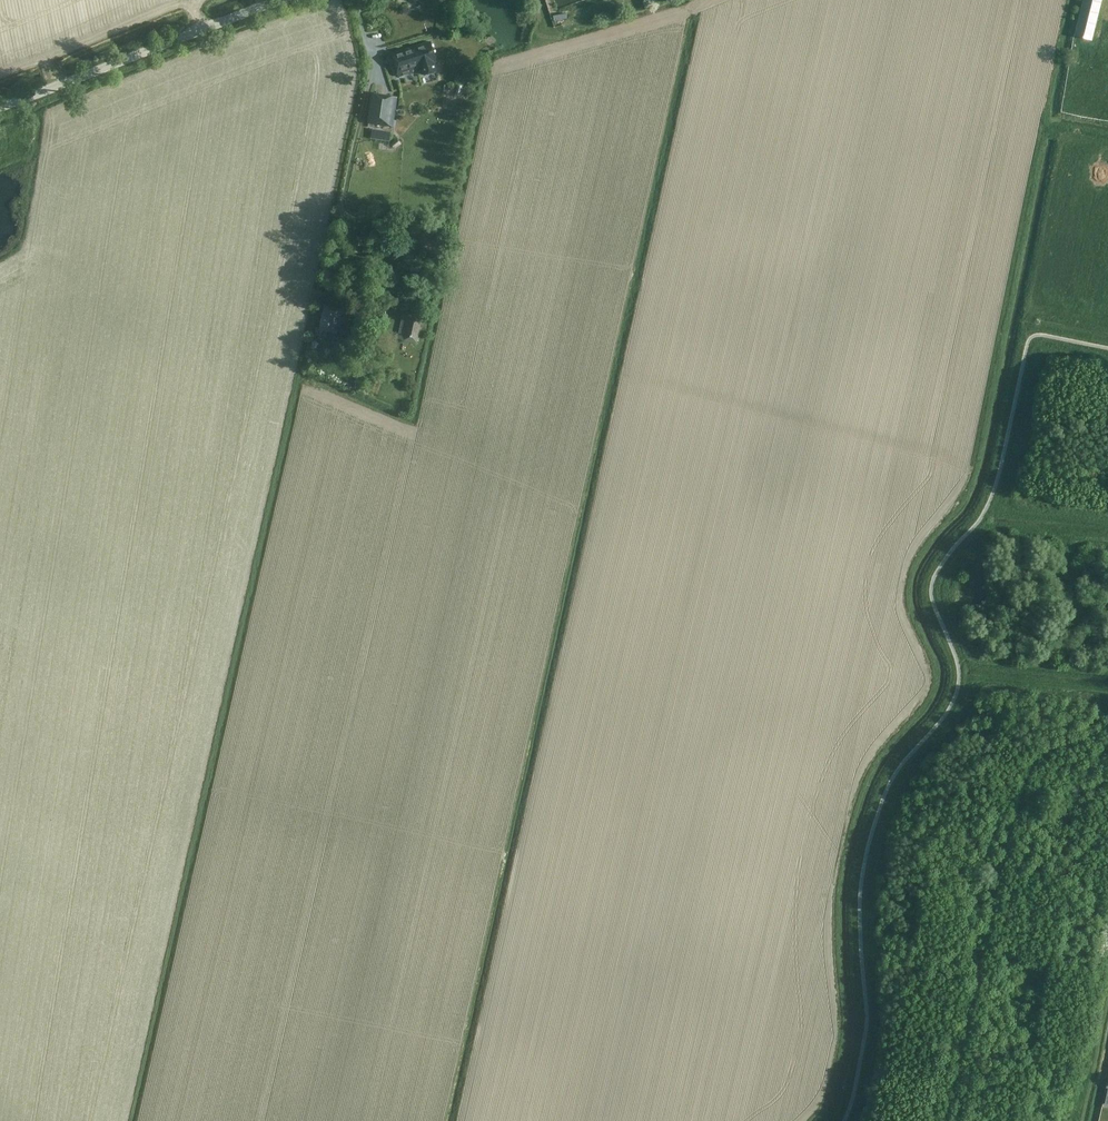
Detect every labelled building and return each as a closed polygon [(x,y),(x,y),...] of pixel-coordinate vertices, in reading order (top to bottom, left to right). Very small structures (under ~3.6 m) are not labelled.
[(1075,35),(1092,39),(1102,0),(1083,0),(1075,35)] [(423,68),(425,75),(438,70),(435,62),(438,61),(431,40),(392,53),(399,76),(423,68)] [(367,124),(393,127),(398,97),(371,93),(367,124)] [(347,250),(358,253),(361,237),(351,234),(347,250)] [(319,329),(338,333),(343,309),(325,305),(319,329)] [(376,313),(373,327),(381,328),(384,315),(376,313)] [(417,342),(419,330),(422,317),(404,313),(398,338),(417,342)]
